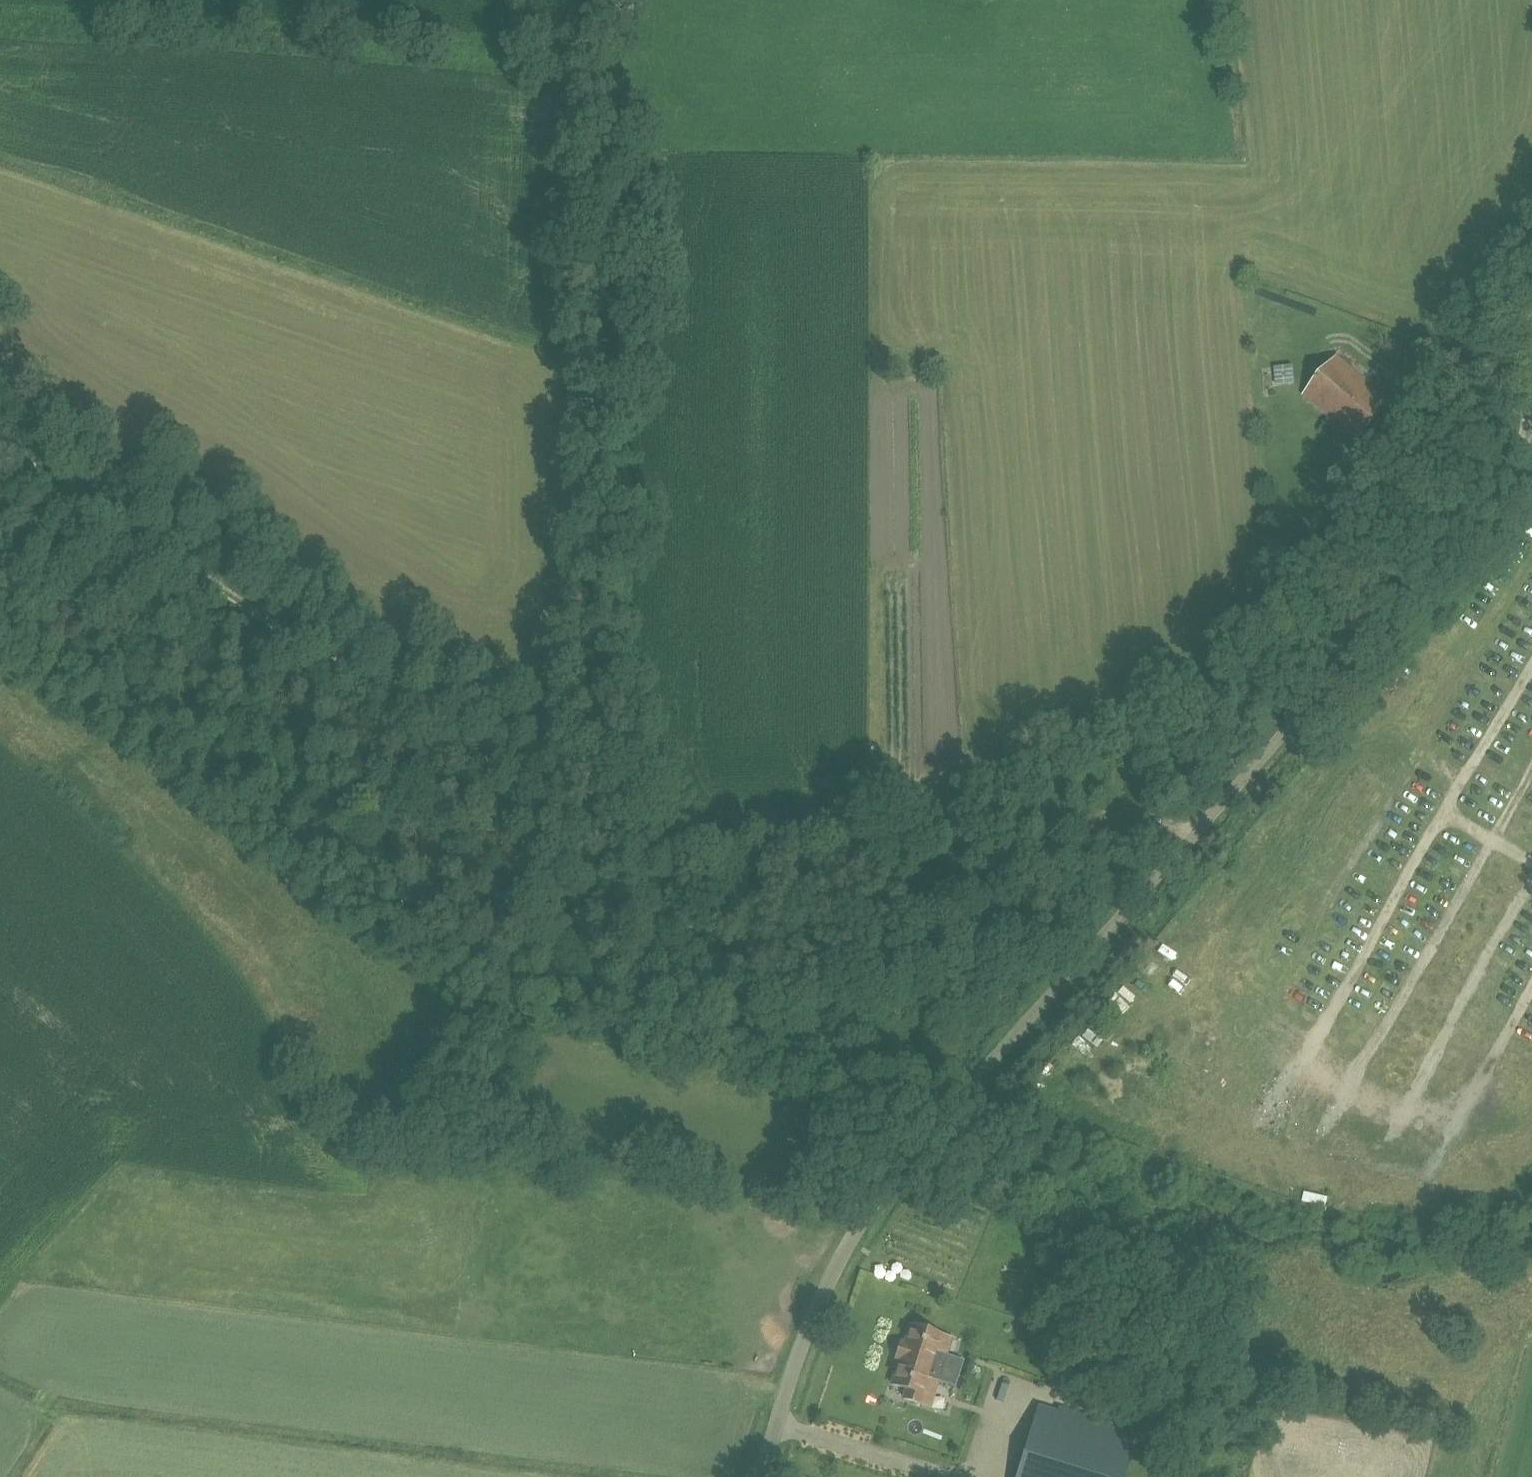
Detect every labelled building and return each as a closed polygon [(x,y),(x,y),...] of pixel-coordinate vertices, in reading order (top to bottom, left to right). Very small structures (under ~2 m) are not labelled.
[(1337,357),(1304,395),(1333,421),(1335,419),(1357,438),(1386,404),(1365,385),(1367,383),(1337,357)] [(1292,365),(1274,367),(1276,384),(1294,383),(1292,365)] [(954,1384),(961,1361),(934,1353),(939,1336),(913,1328),(895,1384),(909,1389),(906,1398),(919,1402),(927,1376),(954,1384)] [(1135,1436),(1039,1406),(1017,1476),(1123,1476),(1135,1436)]
